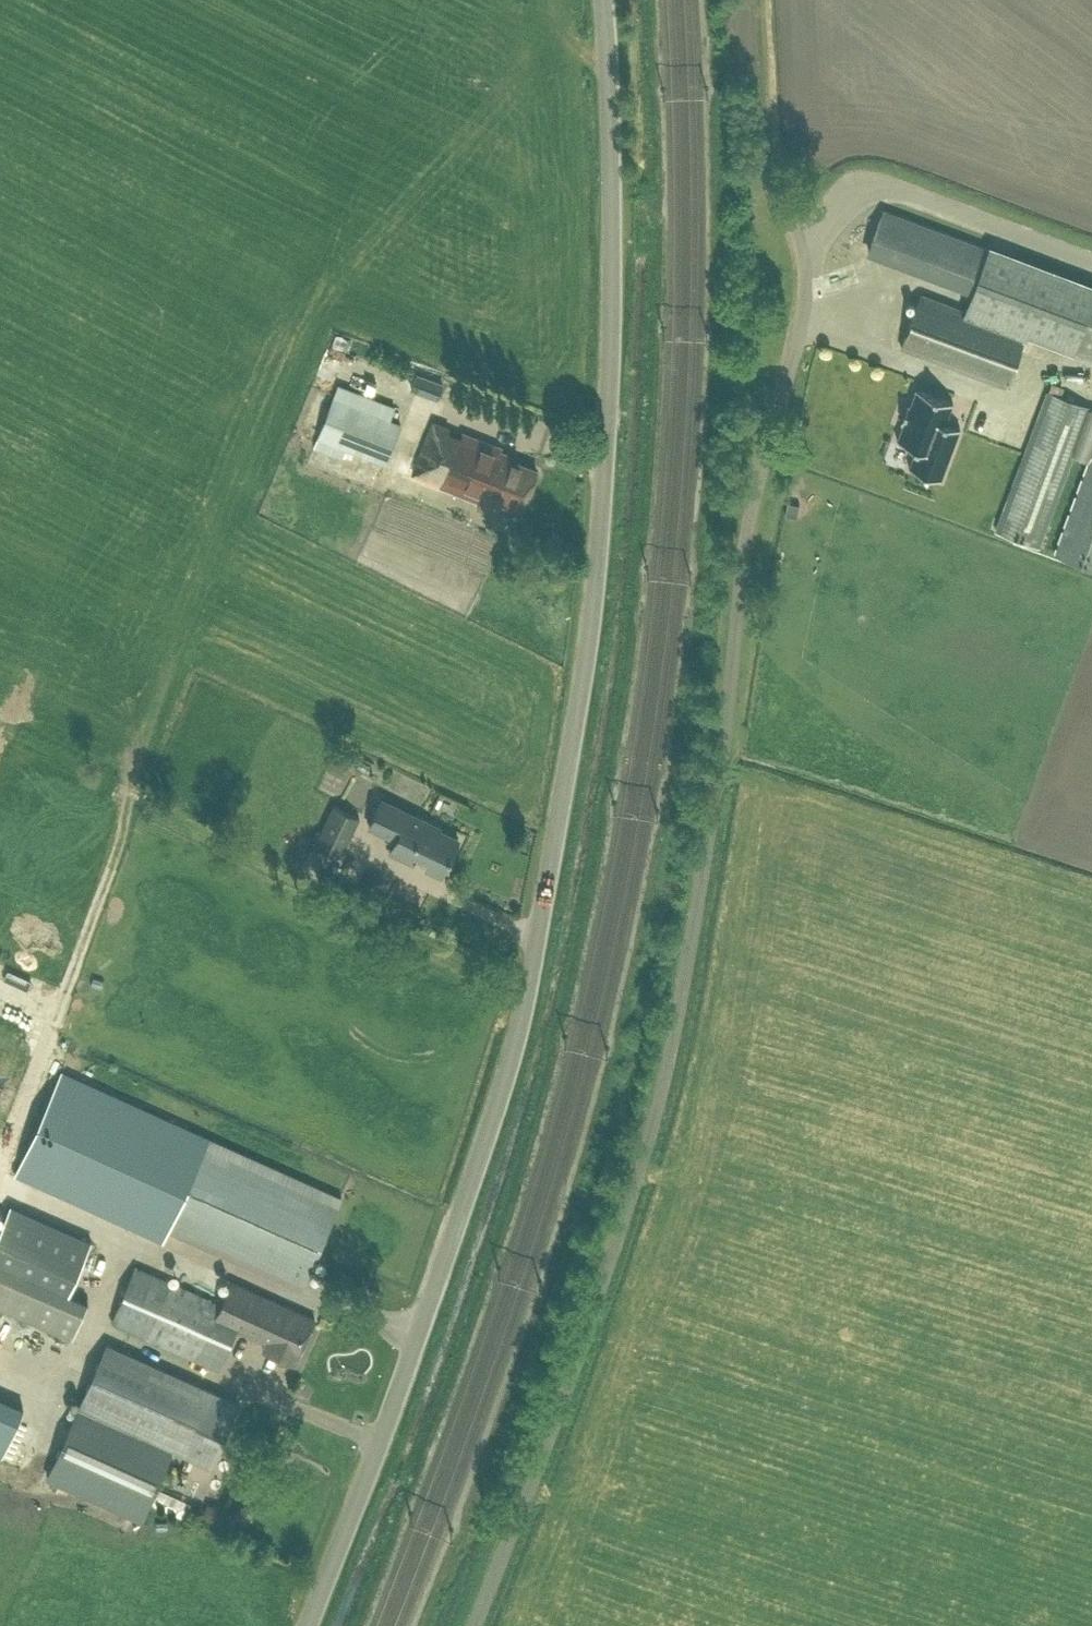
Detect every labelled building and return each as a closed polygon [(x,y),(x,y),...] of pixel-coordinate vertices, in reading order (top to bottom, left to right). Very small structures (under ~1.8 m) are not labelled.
[(988,248),(883,208),(868,248),(973,288),(988,248)] [(967,309),(1024,331),(1072,348),(1091,294),(1091,275),(991,237),(988,248),(973,288),(967,309)] [(844,275),(821,279),(823,290),(846,286),(844,275)] [(1004,385),(1024,331),(967,309),(919,292),(899,346),(1004,385)] [(1072,348),(1091,356),(1091,294),(1072,348)] [(436,398),(442,383),(416,373),(410,388),(436,398)] [(384,461),(399,423),(388,418),(393,406),(337,385),(318,436),(384,461)] [(917,387),(910,404),(907,403),(901,420),(904,421),(897,438),(917,446),(909,466),(940,477),(959,426),(944,421),(952,400),(917,387)] [(1037,545),(1089,407),(1046,390),(993,529),(1037,545)] [(460,439),(445,433),(449,424),(433,418),(412,472),(442,484),(440,488),(487,506),(487,507),(497,511),(502,500),(521,507),(536,468),(512,458),(513,456),(498,450),(501,442),(464,427),(460,439)] [(1054,551),(1091,566),(1091,451),(1054,551)] [(786,514),(796,515),(798,503),(788,501),(786,514)] [(442,867),(456,836),(424,820),(425,818),(380,798),(367,824),(395,837),(390,850),(424,866),(427,859),(442,867)] [(339,854),(357,817),(331,805),(314,842),(339,854)] [(61,1070),(36,1124),(14,1173),(160,1238),(165,1228),(300,1288),(341,1195),(61,1070)] [(0,1226),(0,1264),(68,1293),(92,1239),(10,1203),(0,1226)] [(70,1337),(86,1301),(68,1293),(0,1264),(0,1307),(70,1337)] [(220,1303),(135,1265),(111,1319),(216,1367),(235,1327),(265,1341),(262,1348),(293,1363),(314,1318),(231,1279),(220,1303)] [(237,1401),(106,1341),(44,1476),(141,1519),(172,1448),(208,1464),(237,1401)] [(194,1500),(190,1513),(208,1518),(212,1506),(194,1500)] [(228,1513),(234,1527),(248,1521),(242,1507),(228,1513)]
